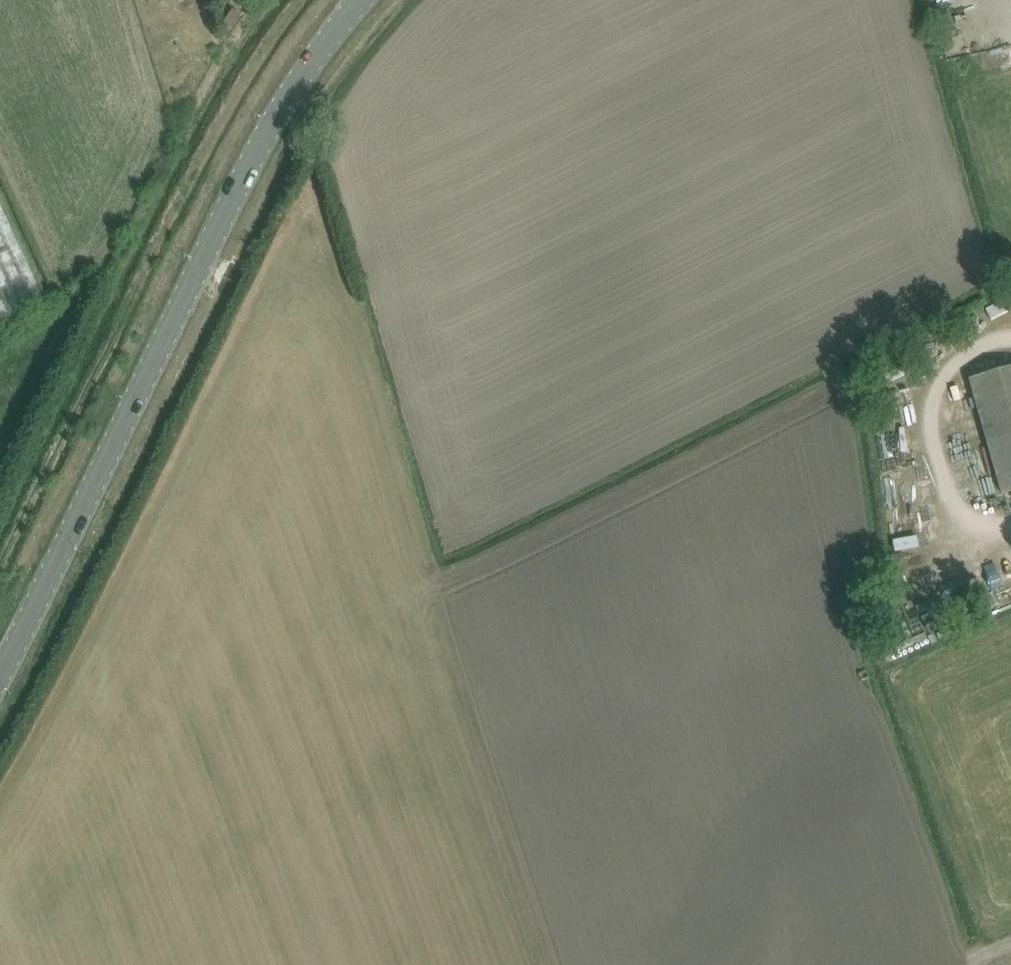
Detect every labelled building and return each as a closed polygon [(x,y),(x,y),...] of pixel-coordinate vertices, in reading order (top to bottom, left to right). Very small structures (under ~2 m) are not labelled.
[(48,300),(0,196),(0,322),(48,300)] [(1010,483),(1010,366),(986,371),(1010,483)]
